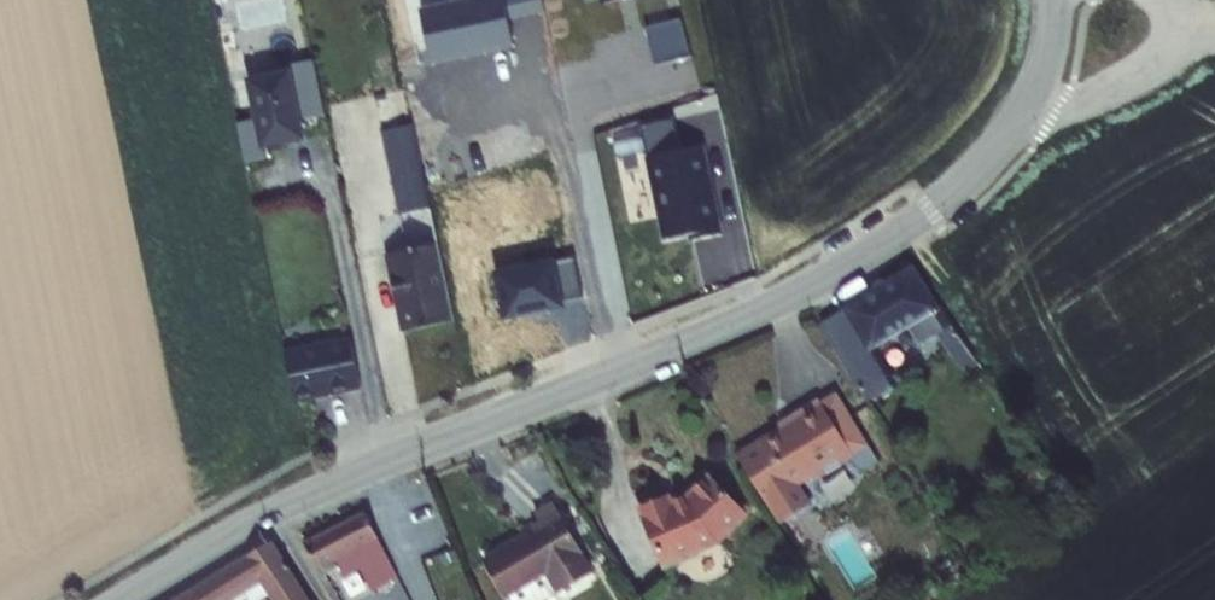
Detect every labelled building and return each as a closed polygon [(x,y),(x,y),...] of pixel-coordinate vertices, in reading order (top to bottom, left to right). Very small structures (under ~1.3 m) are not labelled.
[(546,7),(544,0),(471,0),(422,10),(432,61),(515,43),(509,15),(546,7)] [(683,17),(647,26),(656,64),(692,55),(683,17)] [(326,114),(314,59),(288,65),(289,71),(249,79),(257,119),(238,123),(246,162),(267,157),(264,147),(305,139),(301,119),(326,114)] [(694,239),(723,233),(703,144),(682,148),(675,117),(642,124),(667,239),(693,233),(694,239)] [(409,329),(455,319),(416,135),(384,141),(407,248),(387,252),(397,300),(402,299),(409,329)] [(271,200),(255,203),(258,220),(274,216),(271,200)] [(585,294),(576,252),(496,269),(506,317),(565,304),(564,298),(585,294)] [(940,305),(915,267),(824,324),(863,387),(888,373),(872,344),(928,314),(940,305)] [(958,331),(940,305),(928,314),(944,339),(958,331)] [(296,401),(362,387),(352,339),(286,353),(296,401)] [(837,379),(822,390),(838,414),(853,404),(837,379)] [(792,405),(794,409),(739,444),(782,513),(813,493),(800,472),(819,461),(829,463),(856,446),(862,456),(871,457),(882,449),(853,404),(838,414),(822,390),(821,387),(792,405)] [(749,509),(712,471),(693,494),(678,503),(676,497),(648,508),(671,565),(705,551),(704,549),(721,537),(749,509)] [(540,524),(481,564),(504,599),(540,599),(594,565),(548,493),(529,507),(540,524)] [(399,573),(365,508),(305,541),(321,565),(336,556),(346,573),(362,565),(373,586),(399,573)] [(271,540),(169,599),(237,599),(243,596),(246,599),(310,599),(271,540)]
